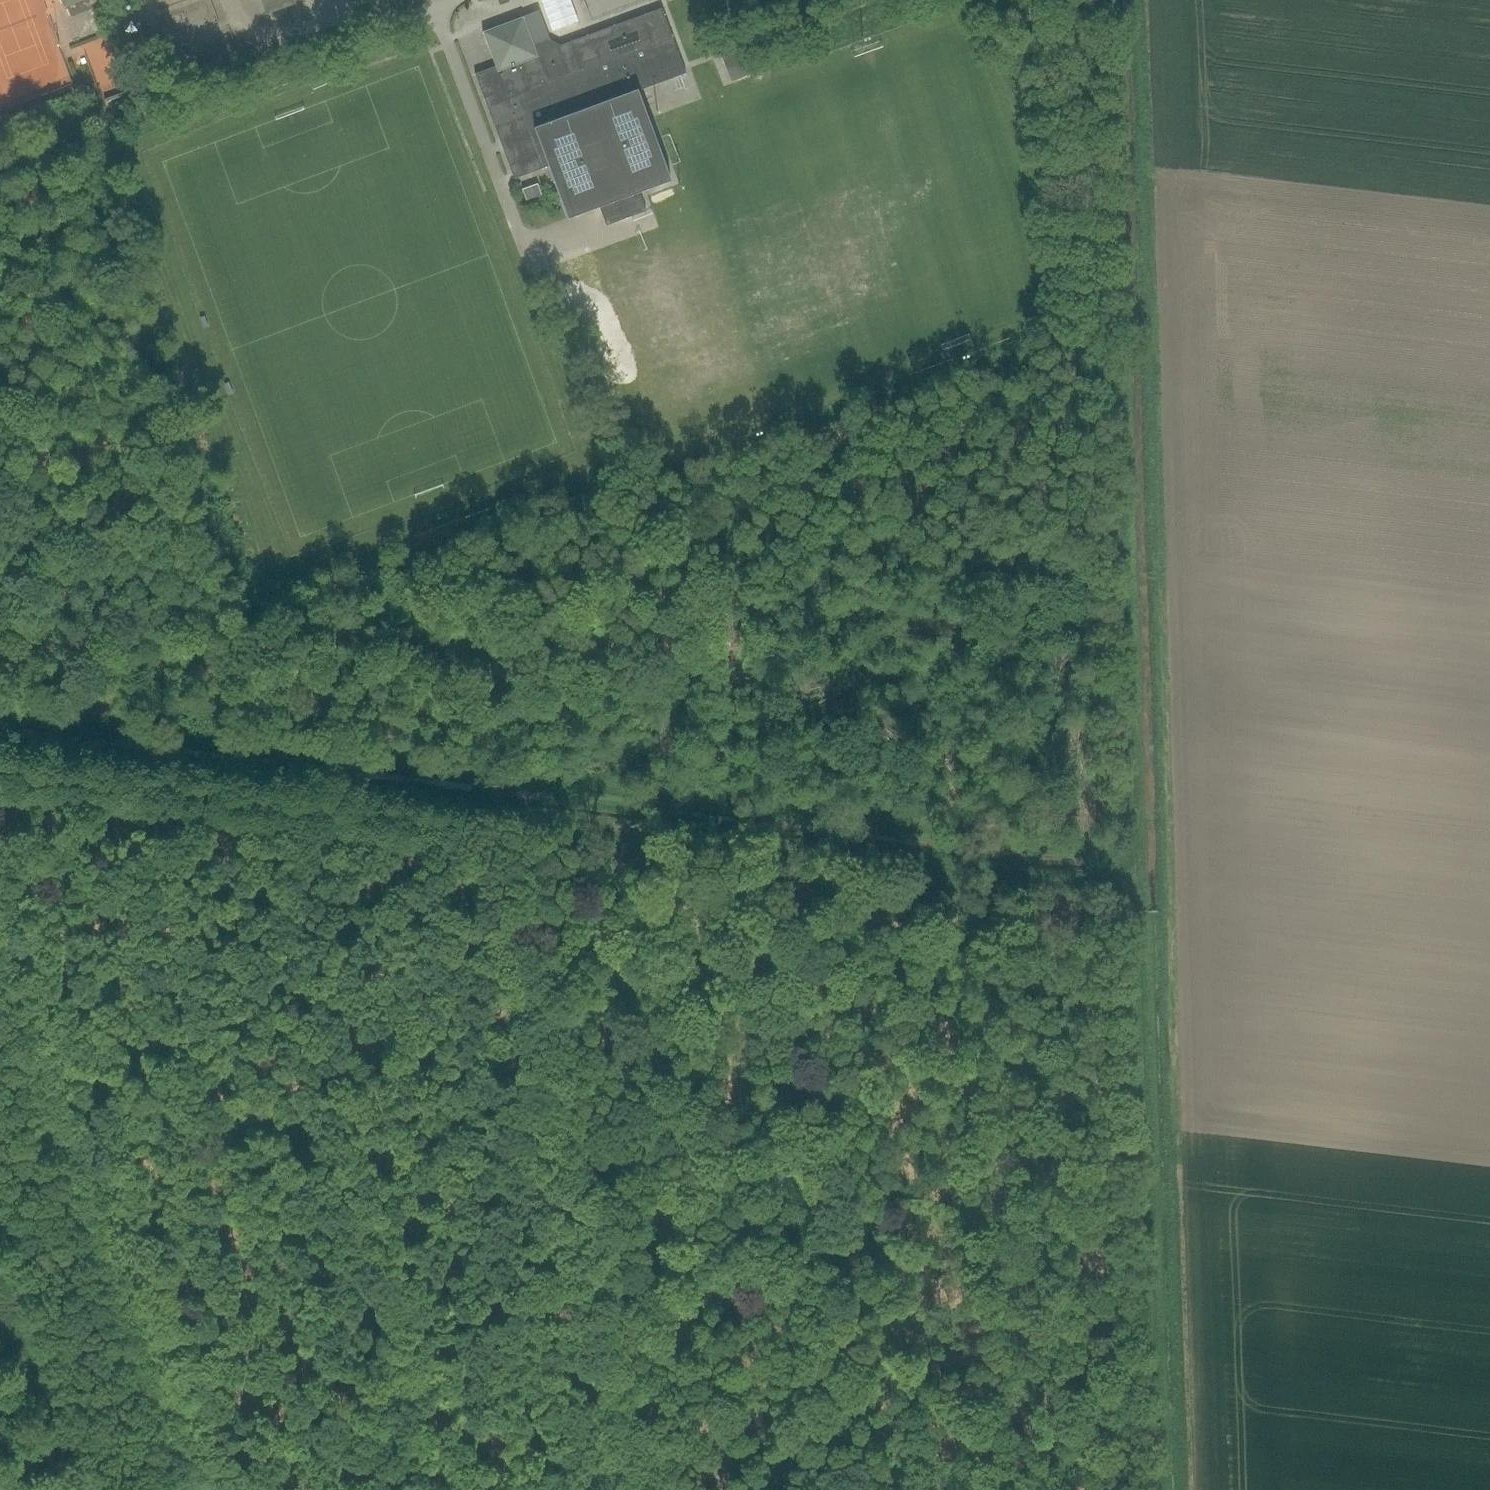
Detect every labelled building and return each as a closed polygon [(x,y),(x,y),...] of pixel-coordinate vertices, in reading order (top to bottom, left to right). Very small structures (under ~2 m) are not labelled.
[(101,5),(100,0),(62,0),(65,6),(69,4),(73,15),(101,5)] [(515,180),(547,168),(549,167),(568,218),(600,207),(607,225),(647,211),(640,192),(671,179),(639,91),(686,73),(662,8),(561,45),(547,38),(545,40),(534,44),(524,16),(485,30),(497,66),(476,73),(492,116),(494,116),(496,120),(494,121),(513,175),(515,180)] [(749,62),(741,40),(718,48),(727,70),(749,62)]
